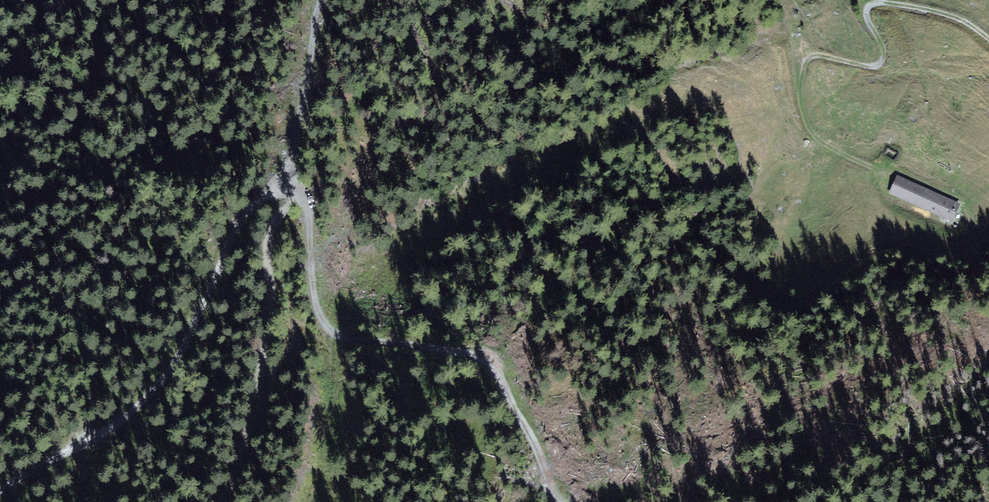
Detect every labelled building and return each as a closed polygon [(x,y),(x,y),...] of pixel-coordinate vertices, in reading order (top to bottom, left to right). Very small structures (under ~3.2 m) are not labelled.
[(957,208),(898,182),(891,198),(950,224),(957,208)]
